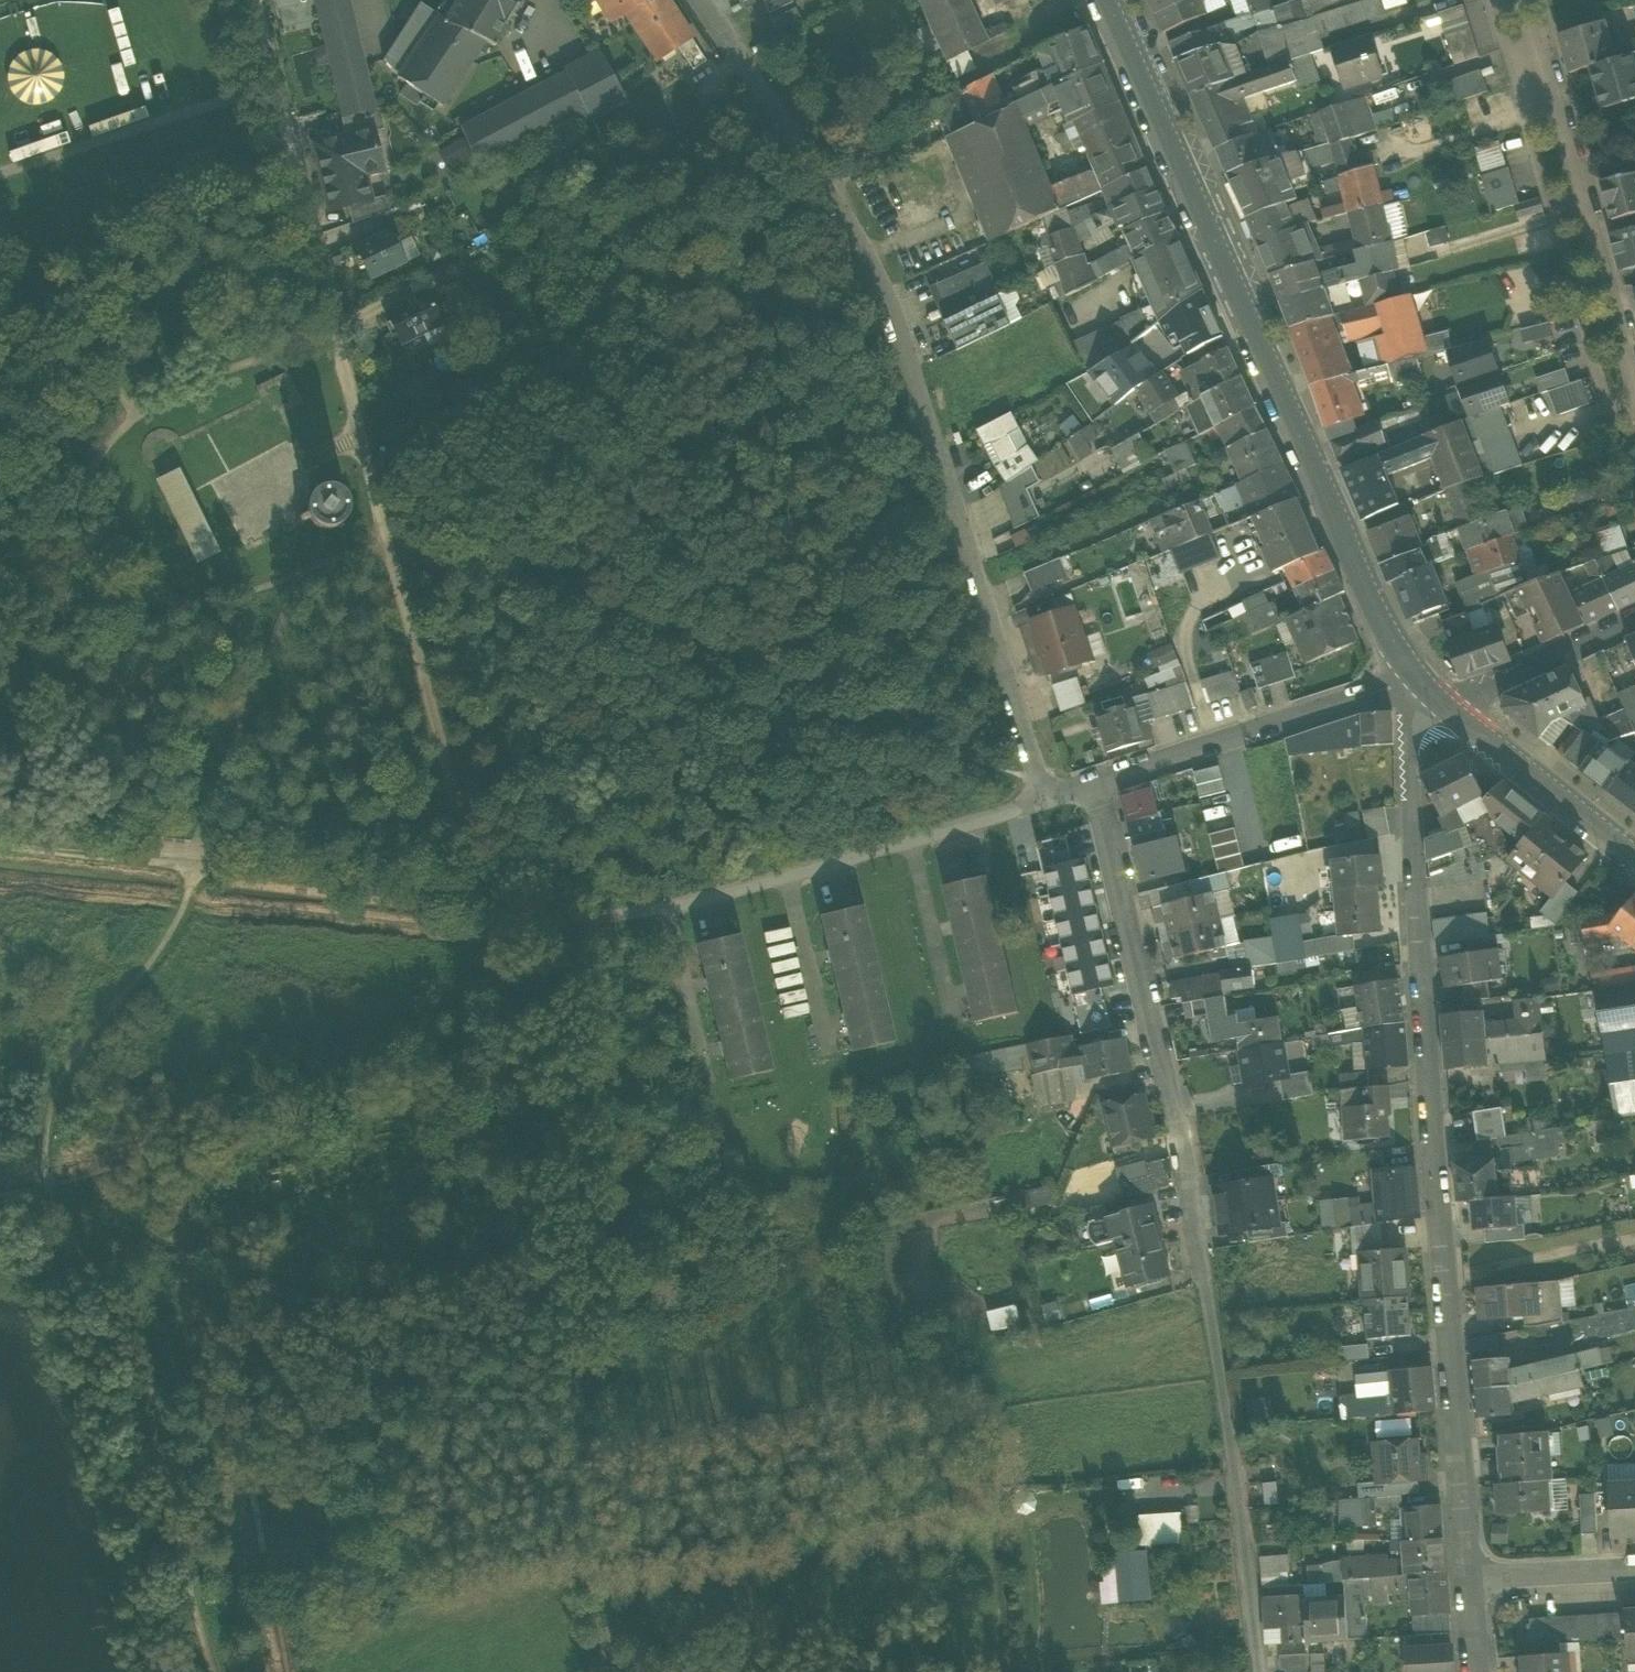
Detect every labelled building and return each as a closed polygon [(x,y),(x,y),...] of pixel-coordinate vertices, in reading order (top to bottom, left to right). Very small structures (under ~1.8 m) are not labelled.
[(278,10),(306,3),(309,2),(308,0),(275,0),(278,10)] [(328,58),(361,50),(350,0),(315,0),(325,45),(328,58)] [(494,45),(520,0),(458,0),(445,23),(485,41),(494,45)] [(657,56),(690,34),(667,0),(599,0),(610,17),(624,7),(657,56)] [(769,13),(793,2),(792,0),(766,0),(764,1),(769,13)] [(929,25),(934,36),(975,16),(967,0),(916,0),(929,25)] [(1156,13),(1187,0),(1150,0),(1156,13)] [(1203,0),(1187,0),(1156,13),(1165,34),(1208,15),(1203,0)] [(1208,15),(1229,6),(1226,0),(1204,0),(1203,0),(1208,15)] [(1248,0),(1231,0),(1238,20),(1253,15),(1249,1),(1248,0)] [(1249,1),(1253,15),(1272,9),(1269,0),(1248,0),(1249,1)] [(1295,22),(1313,17),(1334,11),(1330,0),(1297,0),(1294,1),(1289,3),(1294,17),(1295,22)] [(1334,11),(1313,17),(1319,35),(1386,14),(1381,0),(1367,0),(1358,3),(1334,11)] [(1334,11),(1358,3),(1357,0),(1330,0),(1334,11)] [(383,60),(399,77),(437,19),(440,14),(422,1),(383,60)] [(306,3),(278,10),(283,28),(311,22),(306,3)] [(1170,44),(1177,59),(1209,48),(1220,45),(1236,45),(1238,45),(1234,35),(1294,17),(1289,3),(1285,4),(1272,9),(1253,15),(1238,20),(1229,23),(1203,32),(1170,44)] [(1439,13),(1443,25),(1467,18),(1464,5),(1439,13)] [(771,18),(777,30),(801,19),(795,7),(771,18)] [(982,31),(975,16),(934,36),(940,48),(947,61),(966,51),(987,41),(982,31)] [(1295,22),(1280,27),(1279,26),(1273,28),(1284,64),(1290,61),(1311,54),(1319,51),(1320,51),(1324,50),(1319,35),(1313,17),(1295,22)] [(1471,27),(1467,18),(1443,25),(1445,35),(1471,27)] [(445,23),(437,19),(399,77),(407,82),(424,94),(442,105),(485,41),(445,23)] [(1591,67),(1617,60),(1613,47),(1606,21),(1559,35),(1570,74),(1591,67)] [(1005,22),(982,31),(987,41),(1004,33),(1005,22)] [(934,36),(929,25),(916,31),(928,54),(940,48),(934,36)] [(1052,45),(1058,58),(1095,40),(1089,27),(1052,45)] [(1445,35),(1455,64),(1480,56),(1471,27),(1445,35)] [(1273,28),(1260,33),(1238,45),(1236,45),(1240,55),(1247,76),(1271,68),(1284,64),(1273,28)] [(1332,47),(1345,89),(1383,77),(1370,35),(1332,47)] [(1058,58),(1062,66),(1068,80),(1105,63),(1095,40),(1058,58)] [(1613,47),(1617,60),(1632,55),(1634,54),(1634,40),(1613,47)] [(328,58),(325,45),(312,49),(317,67),(329,64),(328,58)] [(1058,58),(1052,45),(1038,52),(1048,73),(1062,66),(1058,58)] [(1229,69),(1226,60),(1220,45),(1209,48),(1177,59),(1188,84),(1229,69)] [(1236,45),(1220,45),(1226,60),(1240,55),(1236,45)] [(376,109),(361,50),(328,58),(329,64),(342,117),(376,109)] [(565,70),(591,116),(627,101),(612,72),(609,74),(595,51),(564,67),(565,70)] [(966,51),(947,61),(956,79),(975,69),(966,51)] [(1321,81),(1311,54),(1290,61),(1295,75),(1303,72),(1305,78),(1297,81),(1296,81),(1298,88),(1321,81)] [(1247,76),(1240,55),(1226,60),(1229,69),(1188,84),(1192,95),(1247,76)] [(1632,55),(1617,60),(1591,67),(1598,90),(1599,97),(1600,101),(1602,106),(1603,109),(1634,100),(1634,66),(1632,55)] [(1296,81),(1297,81),(1295,75),(1290,61),(1284,64),(1271,68),(1247,76),(1192,95),(1211,137),(1240,127),(1253,122),(1249,113),(1244,99),(1264,92),(1296,81)] [(1071,122),(1072,123),(1121,102),(1105,63),(1068,80),(1045,91),(1052,105),(1053,105),(1062,101),(1071,122)] [(1045,91),(1068,80),(1062,66),(1048,73),(1048,74),(1033,81),(1036,86),(1039,94),(1045,91)] [(591,116),(565,70),(497,107),(518,146),(591,116)] [(1450,81),(1457,102),(1489,91),(1481,70),(1458,77),(1450,81)] [(1303,72),(1295,75),(1297,81),(1305,78),(1303,72)] [(929,104),(945,138),(949,136),(1004,110),(988,76),(929,104)] [(424,94),(407,82),(399,95),(416,106),(424,94)] [(1019,94),(1022,102),(1039,94),(1036,86),(1019,94)] [(1017,104),(1026,126),(1050,115),(1053,105),(1052,105),(1045,91),(1039,94),(1022,102),(1017,104)] [(1264,92),(1244,99),(1249,113),(1270,107),(1264,92)] [(1321,112),(1321,113),(1315,115),(1317,120),(1323,119),(1331,145),(1350,138),(1358,135),(1371,131),(1377,129),(1372,114),(1367,97),(1360,99),(1359,99),(1354,101),(1349,102),(1332,108),(1321,112)] [(1087,145),(1092,157),(1137,140),(1121,102),(1072,123),(1071,122),(1065,125),(1076,150),(1087,145)] [(1046,216),(1060,210),(1051,187),(1026,126),(1017,104),(1004,110),(949,136),(975,200),(992,240),(1019,229),(1046,216)] [(518,146),(497,107),(461,126),(465,137),(476,162),(477,164),(518,146)] [(341,118),(346,137),(373,130),(374,131),(385,129),(380,108),(376,109),(376,110),(341,118)] [(1392,108),(1372,114),(1377,129),(1397,122),(1392,108)] [(1321,113),(1321,112),(1310,116),(1321,147),(1331,145),(1323,119),(1317,120),(1315,115),(1321,113)] [(1217,150),(1245,139),(1240,127),(1211,137),(1217,150)] [(316,144),(331,210),(348,206),(370,201),(370,199),(363,173),(383,169),(374,131),(373,130),(346,137),(316,144)] [(1217,150),(1227,174),(1280,155),(1271,132),(1254,138),(1254,137),(1246,140),(1245,139),(1217,150)] [(476,162),(465,137),(452,142),(453,144),(459,159),(462,168),(476,162)] [(1350,138),(1331,145),(1337,161),(1341,176),(1360,170),(1356,156),(1350,138)] [(1141,150),(1137,140),(1092,157),(1097,169),(1141,150)] [(1476,148),(1483,175),(1507,168),(1500,141),(1476,148)] [(459,159),(453,144),(437,150),(443,165),(459,159)] [(1310,169),(1337,161),(1331,145),(1321,147),(1306,150),(1302,151),(1310,169)] [(1141,150),(1097,169),(1105,190),(1149,169),(1141,150)] [(1356,156),(1360,170),(1374,165),(1379,164),(1375,150),(1356,156)] [(1227,174),(1242,207),(1295,191),(1306,187),(1316,184),(1310,169),(1302,151),(1280,155),(1227,174)] [(1374,165),(1360,170),(1341,176),(1344,189),(1347,203),(1350,214),(1383,205),(1381,195),(1374,165)] [(1482,175),(1491,205),(1518,197),(1509,167),(1507,168),(1483,175),(1482,175)] [(1084,199),(1105,190),(1097,169),(1075,178),(1084,199)] [(1109,201),(1109,202),(1111,207),(1157,188),(1149,169),(1105,190),(1110,201),(1109,201)] [(1612,217),(1634,212),(1634,174),(1602,182),(1612,217)] [(1344,189),(1341,176),(1323,181),(1327,194),(1344,189)] [(1075,178),(1051,187),(1060,210),(1067,207),(1084,199),(1075,178)] [(1137,220),(1139,225),(1168,213),(1166,208),(1157,188),(1111,207),(1117,220),(1121,227),(1137,220)] [(1298,200),(1295,191),(1242,207),(1248,218),(1286,204),(1298,200)] [(370,201),(348,206),(353,223),(390,210),(386,195),(370,199),(370,201)] [(1520,204),(1518,197),(1491,205),(1492,212),(1514,206),(1520,204)] [(1514,206),(1518,219),(1544,211),(1540,198),(1520,204),(1514,206)] [(390,210),(395,225),(424,213),(417,200),(390,210)] [(1400,200),(1383,205),(1392,242),(1392,244),(1404,240),(1408,239),(1400,200)] [(1087,221),(1111,207),(1109,202),(1102,206),(1100,202),(1070,212),(1068,213),(1074,229),(1087,221)] [(1304,203),(1288,209),(1297,229),(1309,224),(1312,223),(1304,203)] [(1350,214),(1347,203),(1321,209),(1324,220),(1338,217),(1350,214)] [(1284,233),(1297,229),(1288,209),(1286,204),(1248,218),(1259,245),(1284,233)] [(1356,240),(1358,251),(1392,242),(1383,205),(1350,214),(1351,220),(1352,224),(1351,224),(1353,230),(1356,240)] [(1070,212),(1067,207),(1060,210),(1046,216),(1050,228),(1056,225),(1059,234),(1074,229),(1068,213),(1070,212)] [(1111,207),(1087,221),(1093,233),(1108,225),(1117,220),(1111,207)] [(1099,279),(1135,260),(1180,237),(1168,213),(1139,225),(1125,231),(1132,245),(1094,265),(1099,279)] [(1351,220),(1350,214),(1338,217),(1340,223),(1351,220)] [(1077,242),(1093,233),(1087,221),(1074,229),(1077,242)] [(1259,245),(1272,275),(1316,263),(1324,261),(1309,224),(1297,229),(1284,233),(1259,245)] [(1115,237),(1108,225),(1093,233),(1099,245),(1115,237)] [(1432,231),(1435,246),(1449,242),(1445,227),(1432,231)] [(356,246),(372,278),(408,260),(400,242),(393,228),(356,246)] [(1620,270),(1634,266),(1634,228),(1617,233),(1611,235),(1620,270)] [(1057,265),(1061,263),(1081,256),(1077,243),(1077,242),(1074,229),(1059,234),(1051,236),(1054,244),(1046,247),(1042,253),(1048,269),(1057,265)] [(411,237),(400,242),(408,260),(420,255),(411,237)] [(1135,260),(1141,273),(1186,251),(1180,237),(1135,260)] [(1332,247),(1335,258),(1336,257),(1357,252),(1358,251),(1356,240),(1332,247)] [(1410,267),(1404,240),(1392,244),(1398,270),(1410,267)] [(446,256),(438,241),(425,248),(433,263),(446,256)] [(1392,244),(1392,242),(1358,251),(1357,252),(1363,279),(1393,272),(1398,270),(1392,244)] [(980,246),(930,269),(936,282),(986,259),(980,246)] [(1435,248),(1414,253),(1416,262),(1437,258),(1435,248)] [(1141,273),(1155,304),(1162,322),(1203,291),(1193,268),(1186,251),(1141,273)] [(1357,252),(1336,257),(1341,269),(1346,284),(1363,279),(1357,252)] [(1062,279),(1067,296),(1099,279),(1094,265),(1085,269),(1081,256),(1061,263),(1057,265),(1062,279)] [(1335,258),(1324,261),(1316,263),(1320,275),(1341,269),(1336,257),(1335,258)] [(985,262),(980,264),(994,296),(999,293),(985,262)] [(1282,302),(1326,289),(1320,275),(1316,263),(1272,275),(1282,302)] [(429,274),(437,289),(445,286),(457,279),(449,264),(429,274)] [(932,285),(947,318),(994,296),(980,264),(932,285)] [(1046,287),(1054,283),(1062,279),(1057,265),(1048,269),(1039,273),(1046,287)] [(1341,269),(1320,275),(1326,289),(1346,284),(1341,269)] [(1363,279),(1369,304),(1399,296),(1393,272),(1363,279)] [(408,285),(414,298),(430,291),(434,289),(428,276),(408,285)] [(465,296),(457,279),(445,286),(453,302),(465,296)] [(1067,296),(1062,279),(1054,283),(1061,298),(1067,296)] [(1346,284),(1326,289),(1330,303),(1335,301),(1336,305),(1351,301),(1346,284)] [(927,288),(942,321),(947,318),(932,285),(927,288)] [(942,321),(956,350),(1021,318),(1014,305),(1018,298),(1015,292),(1007,291),(1006,289),(999,293),(994,296),(947,318),(942,321)] [(1335,316),(1330,303),(1326,289),(1282,302),(1291,328),(1330,318),(1335,316)] [(390,314),(402,342),(423,333),(444,324),(430,291),(414,298),(404,302),(406,307),(390,314)] [(1203,291),(1162,322),(1170,337),(1179,334),(1183,342),(1185,346),(1189,355),(1224,336),(1218,324),(1203,291)] [(1422,372),(1418,357),(1429,354),(1424,339),(1412,295),(1377,305),(1385,333),(1394,364),(1389,365),(1393,380),(1415,374),(1422,372)] [(1157,326),(1162,322),(1155,304),(1121,318),(1123,321),(1134,344),(1135,343),(1139,341),(1157,326)] [(1336,332),(1341,345),(1357,341),(1385,333),(1377,305),(1356,311),(1361,326),(1354,327),(1336,332)] [(1330,318),(1336,332),(1354,327),(1361,326),(1356,311),(1335,316),(1330,318)] [(1336,332),(1330,318),(1291,328),(1312,385),(1352,374),(1341,345),(1336,332)] [(1075,342),(1090,370),(1127,350),(1134,344),(1123,321),(1075,342)] [(1162,322),(1157,326),(1174,347),(1183,342),(1179,334),(1170,337),(1162,322)] [(1522,329),(1525,343),(1553,335),(1549,322),(1522,329)] [(450,337),(444,324),(423,333),(429,346),(450,337)] [(1385,333),(1357,341),(1364,371),(1389,365),(1394,364),(1385,333)] [(1449,333),(1424,339),(1429,354),(1446,349),(1453,347),(1449,333)] [(1453,347),(1446,349),(1459,385),(1499,371),(1488,338),(1453,347)] [(1090,370),(1116,405),(1158,374),(1135,343),(1134,344),(1127,350),(1090,370)] [(1187,383),(1196,401),(1203,397),(1242,377),(1229,348),(1193,364),(1199,377),(1187,383)] [(1199,377),(1193,364),(1181,370),(1187,383),(1199,377)] [(1364,371),(1352,374),(1312,385),(1327,427),(1354,418),(1363,415),(1356,393),(1394,383),(1393,380),(1389,365),(1364,371)] [(1565,365),(1534,376),(1539,391),(1570,381),(1565,365)] [(257,386),(262,397),(269,393),(267,389),(278,383),(279,386),(283,385),(284,386),(287,384),(291,393),(288,395),(289,396),(287,397),(289,401),(283,403),(286,410),(303,402),(288,371),(257,386)] [(1459,385),(1470,417),(1511,403),(1499,371),(1459,385)] [(1140,391),(1153,413),(1179,398),(1162,372),(1161,372),(1139,389),(1138,390),(1139,392),(1140,391)] [(1242,377),(1203,397),(1217,427),(1218,427),(1255,407),(1242,377)] [(1553,391),(1561,414),(1590,404),(1581,381),(1553,391)] [(262,397),(180,436),(169,443),(163,440),(156,445),(155,453),(161,457),(157,469),(159,473),(184,524),(189,521),(187,517),(194,513),(198,511),(195,506),(191,508),(187,499),(191,497),(189,493),(184,495),(179,485),(183,483),(181,479),(177,481),(171,470),(177,468),(186,445),(184,442),(190,439),(192,442),(197,440),(195,436),(205,432),(207,435),(211,433),(210,429),(220,424),(221,428),(229,425),(227,421),(235,417),(237,421),(241,419),(239,415),(250,410),(252,413),(256,411),(255,408),(265,403),(262,397)] [(1200,436),(1217,427),(1203,397),(1196,401),(1186,408),(1200,436)] [(1185,408),(1179,398),(1153,413),(1159,423),(1166,419),(1185,408)] [(1268,430),(1255,407),(1218,427),(1229,449),(1268,430)] [(1500,407),(1462,421),(1483,478),(1522,465),(1500,407)] [(304,449),(286,410),(278,411),(283,421),(279,423),(281,428),(285,426),(290,436),(292,435),(294,437),(295,439),(294,441),(293,443),(298,452),(294,454),(296,459),(300,457),(305,468),(302,470),(304,475),(308,473),(316,491),(319,489),(322,488),(314,472),(321,468),(319,463),(311,466),(306,455),(314,451),(312,446),(304,449)] [(1402,416),(1379,423),(1382,431),(1386,430),(1387,432),(1422,421),(1419,411),(1402,416)] [(989,444),(999,464),(994,467),(1005,483),(1019,473),(1030,465),(1037,460),(1026,445),(1015,452),(1007,435),(1018,429),(1009,412),(975,430),(983,447),(989,444)] [(1084,429),(1074,414),(1058,425),(1068,440),(1081,431),(1084,429)] [(1331,440),(1358,431),(1354,418),(1327,427),(1331,440)] [(1469,482),(1483,478),(1462,421),(1432,432),(1425,435),(1434,457),(1447,489),(1449,489),(1469,482)] [(1387,444),(1382,431),(1379,423),(1358,431),(1331,440),(1340,462),(1387,444)] [(1090,425),(1084,429),(1081,431),(1082,432),(1088,443),(1099,437),(1090,425)] [(1026,445),(1018,429),(1007,435),(1015,452),(1026,445)] [(1285,466),(1268,430),(1229,449),(1245,482),(1285,466)] [(1088,443),(1082,432),(1068,440),(1067,441),(1079,462),(1094,454),(1088,443)] [(1114,448),(1126,473),(1153,459),(1141,434),(1135,437),(1114,448)] [(1343,470),(1364,520),(1399,504),(1387,475),(1421,462),(1434,457),(1425,435),(1409,441),(1410,444),(1379,457),(1343,470)] [(1168,452),(1178,473),(1188,468),(1197,464),(1186,442),(1168,452)] [(999,464),(989,444),(983,447),(994,467),(999,464)] [(1019,473),(1026,489),(1039,482),(1030,465),(1019,473)] [(1245,482),(1238,485),(1245,499),(1253,517),(1255,516),(1297,499),(1301,497),(1286,466),(1285,466),(1245,482)] [(181,467),(157,479),(198,563),(222,551),(181,467)] [(1188,468),(1178,473),(1162,480),(1167,491),(1193,480),(1188,468)] [(997,488),(1003,502),(1026,489),(1019,473),(1005,483),(997,488)] [(1614,474),(1577,487),(1582,503),(1620,491),(1614,474)] [(1449,489),(1461,527),(1482,520),(1469,482),(1449,489)] [(1238,485),(1217,494),(1223,508),(1245,499),(1238,485)] [(308,509),(309,513),(311,518),(315,523),(318,526),(323,528),(328,528),(332,528),(335,527),(338,526),(342,524),(344,521),(346,518),(348,515),(349,512),(349,508),(349,504),(348,501),(347,498),(345,495),(343,492),(340,490),(337,489),(334,487),(330,487),(326,487),(322,488),(319,489),(316,491),(314,493),(312,495),(310,498),(309,500),(308,504),(308,509)] [(1003,502),(1007,514),(1031,501),(1026,489),(1003,502)] [(1217,494),(1199,501),(1205,515),(1223,508),(1217,494)] [(1618,498),(1604,503),(1609,517),(1623,512),(1618,498)] [(1315,540),(1297,499),(1255,516),(1268,547),(1263,549),(1268,560),(1274,573),(1281,571),(1285,568),(1320,554),(1315,540)] [(1038,516),(1031,501),(1007,514),(1012,529),(1038,516)] [(1213,534),(1205,515),(1199,501),(1175,510),(1152,520),(1155,527),(1160,526),(1162,531),(1158,533),(1164,546),(1163,546),(1166,553),(1171,550),(1171,551),(1212,534),(1213,534)] [(1461,527),(1468,550),(1513,534),(1526,530),(1519,507),(1482,520),(1461,527)] [(311,518),(309,513),(301,517),(300,514),(296,516),(296,520),(297,522),(298,525),(311,518)] [(1368,531),(1382,564),(1424,548),(1411,515),(1368,531)] [(211,538),(204,541),(213,551),(203,556),(198,542),(194,544),(201,559),(201,560),(214,583),(243,565),(237,557),(297,526),(297,522),(296,520),(286,525),(284,521),(279,524),(281,527),(271,532),(269,529),(263,532),(265,536),(254,541),(252,537),(248,539),(250,543),(239,548),(238,545),(233,547),(235,551),(229,553),(227,550),(223,551),(219,554),(211,538)] [(1013,535),(1019,546),(1038,537),(1033,526),(1013,535)] [(1597,534),(1605,557),(1608,556),(1629,550),(1620,526),(1597,534)] [(1447,533),(1437,537),(1444,560),(1456,555),(1454,549),(1452,549),(1447,533)] [(1171,551),(1181,574),(1221,557),(1212,534),(1171,551)] [(1521,560),(1513,534),(1468,550),(1477,575),(1503,567),(1502,566),(1521,560)] [(1435,537),(1424,548),(1382,564),(1390,583),(1393,581),(1432,564),(1444,560),(1437,537),(1435,537)] [(1634,565),(1629,550),(1608,556),(1613,569),(1612,569),(1614,574),(1634,565)] [(1326,551),(1320,554),(1285,568),(1296,589),(1335,571),(1326,551)] [(1535,556),(1521,560),(1521,561),(1528,583),(1558,573),(1554,562),(1539,567),(1535,556)] [(1605,557),(1596,560),(1604,579),(1614,574),(1612,569),(1613,569),(1608,556),(1605,557)] [(1025,573),(1033,591),(1069,576),(1062,557),(1025,573)] [(1457,583),(1468,611),(1483,606),(1482,604),(1486,602),(1506,593),(1518,587),(1528,583),(1525,572),(1521,561),(1521,560),(1502,566),(1503,567),(1477,575),(1457,583)] [(1595,583),(1604,579),(1596,560),(1582,565),(1585,572),(1589,570),(1595,583)] [(1450,609),(1432,564),(1393,581),(1408,618),(1419,614),(1422,621),(1450,609)] [(1604,579),(1619,609),(1634,602),(1634,564),(1634,565),(1614,574),(1604,579)] [(1569,569),(1558,573),(1569,596),(1579,591),(1569,569)] [(1346,592),(1335,571),(1296,589),(1295,590),(1305,611),(1320,606),(1338,596),(1346,592)] [(1528,608),(1545,643),(1583,626),(1569,596),(1558,573),(1528,583),(1518,587),(1528,608)] [(1583,626),(1619,609),(1604,579),(1595,583),(1579,591),(1569,596),(1583,626)] [(1506,593),(1515,614),(1528,608),(1518,587),(1506,593)] [(1269,589),(1263,592),(1244,601),(1245,604),(1230,610),(1235,620),(1209,631),(1217,650),(1226,646),(1258,632),(1277,624),(1279,623),(1281,622),(1278,617),(1270,603),(1269,603),(1266,596),(1271,594),(1269,589)] [(1289,619),(1298,641),(1349,620),(1339,598),(1289,619)] [(1468,611),(1460,614),(1469,639),(1496,629),(1486,602),(1482,604),(1483,606),(1468,611)] [(1033,621),(1049,673),(1091,659),(1084,637),(1074,607),(1033,621)] [(1447,635),(1451,645),(1469,639),(1460,614),(1442,621),(1447,635)] [(1298,641),(1289,619),(1281,622),(1279,623),(1277,624),(1287,646),(1298,641)] [(1358,642),(1349,620),(1298,641),(1308,663),(1358,642)] [(1451,645),(1463,676),(1509,659),(1498,628),(1496,629),(1469,639),(1451,645)] [(1102,632),(1084,637),(1091,659),(1109,654),(1102,632)] [(1634,660),(1634,636),(1627,640),(1634,660)] [(1172,643),(1148,653),(1155,669),(1159,667),(1179,658),(1172,643)] [(1276,656),(1280,668),(1293,664),(1289,652),(1276,656)] [(1576,663),(1582,675),(1588,672),(1605,664),(1600,653),(1576,663)] [(1276,656),(1263,660),(1272,685),(1284,681),(1280,668),(1276,656)] [(1181,665),(1179,658),(1159,667),(1161,673),(1173,668),(1181,665)] [(1091,659),(1049,673),(1053,685),(1078,677),(1079,682),(1096,676),(1091,659)] [(1259,689),(1272,685),(1263,660),(1251,664),(1258,685),(1259,689)] [(1297,677),(1293,664),(1280,668),(1284,681),(1297,677)] [(1588,672),(1598,694),(1615,686),(1605,664),(1588,672)] [(1569,666),(1543,678),(1562,717),(1580,709),(1588,705),(1585,699),(1569,666)] [(1173,668),(1161,673),(1146,680),(1149,689),(1177,678),(1173,668)] [(1235,670),(1201,681),(1208,704),(1242,693),(1242,692),(1235,670)] [(1053,685),(1062,711),(1086,703),(1079,682),(1078,677),(1053,685)] [(1553,721),(1562,717),(1543,678),(1504,696),(1503,708),(1540,737),(1553,721)] [(1155,721),(1195,708),(1187,682),(1146,695),(1154,718),(1155,721)] [(1619,694),(1615,686),(1598,694),(1608,716),(1626,708),(1619,694)] [(1619,694),(1626,708),(1634,728),(1634,687),(1619,694)] [(1242,692),(1249,708),(1257,704),(1250,688),(1242,692)] [(1154,718),(1146,695),(1133,698),(1134,703),(1140,722),(1147,720),(1154,718)] [(1590,697),(1585,699),(1588,705),(1580,709),(1585,721),(1590,724),(1599,720),(1590,697)] [(1097,714),(1108,752),(1153,739),(1147,720),(1140,722),(1134,703),(1097,714)] [(1603,742),(1634,732),(1634,728),(1626,708),(1608,716),(1599,720),(1590,724),(1585,721),(1580,709),(1562,717),(1570,722),(1586,732),(1603,742)] [(1365,744),(1365,745),(1394,744),(1393,711),(1363,713),(1365,744)] [(1286,738),(1290,754),(1365,745),(1365,744),(1363,713),(1286,738)] [(1553,721),(1540,737),(1552,747),(1570,722),(1562,717),(1553,721)] [(1566,757),(1581,770),(1603,742),(1586,732),(1578,742),(1566,757)] [(1560,753),(1566,757),(1578,742),(1572,737),(1560,753)] [(1611,749),(1629,763),(1630,761),(1634,755),(1634,752),(1619,739),(1611,749)] [(1581,770),(1608,791),(1629,763),(1611,749),(1603,742),(1581,770)] [(1442,817),(1484,796),(1485,795),(1480,786),(1467,760),(1459,757),(1422,775),(1442,817)] [(1634,812),(1634,765),(1630,761),(1629,763),(1608,791),(1634,812)] [(1194,771),(1197,784),(1223,777),(1220,764),(1194,771)] [(1493,774),(1480,786),(1485,795),(1484,796),(1486,800),(1503,783),(1504,782),(1493,774)] [(1226,790),(1223,777),(1197,784),(1200,796),(1226,790)] [(1158,813),(1150,782),(1120,792),(1128,820),(1128,822),(1135,820),(1158,813)] [(1503,783),(1486,800),(1496,820),(1524,843),(1547,818),(1547,819),(1548,818),(1504,782),(1503,783)] [(1511,850),(1496,820),(1486,800),(1484,796),(1442,817),(1449,832),(1426,840),(1427,862),(1429,861),(1480,843),(1484,863),(1485,863),(1511,850)] [(1365,826),(1368,840),(1390,835),(1384,805),(1362,810),(1365,826)] [(1345,813),(1349,830),(1365,826),(1362,810),(1345,813)] [(1136,826),(1162,820),(1160,813),(1158,813),(1135,820),(1136,826)] [(1553,895),(1555,896),(1566,882),(1587,857),(1569,842),(1566,846),(1551,833),(1556,826),(1547,819),(1547,818),(1524,843),(1514,854),(1509,859),(1553,895)] [(1136,826),(1135,820),(1128,822),(1128,820),(1123,822),(1126,838),(1132,836),(1154,831),(1164,829),(1162,820),(1136,826)] [(1368,840),(1365,826),(1349,830),(1337,832),(1339,846),(1368,840)] [(1210,835),(1213,848),(1239,841),(1236,829),(1210,835)] [(1132,836),(1136,850),(1157,844),(1154,831),(1132,836)] [(1037,843),(1040,857),(1070,850),(1068,836),(1037,843)] [(1157,844),(1136,850),(1143,879),(1186,869),(1178,839),(1157,844)] [(1213,848),(1216,861),(1242,854),(1239,841),(1213,848)] [(1429,861),(1431,887),(1488,879),(1485,863),(1484,863),(1480,843),(1429,861)] [(1043,870),(1046,869),(1073,862),(1070,850),(1040,857),(1043,870)] [(1245,867),(1242,854),(1216,861),(1220,874),(1245,867)] [(1332,861),(1335,891),(1374,887),(1381,886),(1378,856),(1332,861)] [(1073,862),(1046,869),(1052,895),(1093,885),(1087,859),(1073,862)] [(1245,867),(1227,872),(1232,889),(1265,881),(1262,863),(1245,867)] [(1189,882),(1193,897),(1214,892),(1214,893),(1230,889),(1232,889),(1227,872),(1213,875),(1189,882)] [(944,884),(962,957),(1002,948),(984,875),(944,884)] [(1193,897),(1189,882),(1151,891),(1155,908),(1163,906),(1163,905),(1193,897)] [(1540,912),(1556,924),(1579,892),(1566,882),(1555,896),(1553,895),(1540,912)] [(1052,895),(1058,919),(1099,909),(1093,885),(1052,895)] [(1335,891),(1339,936),(1349,935),(1378,932),(1374,887),(1335,891)] [(1214,893),(1220,919),(1234,916),(1236,915),(1230,889),(1214,893)] [(1167,921),(1169,932),(1220,919),(1214,893),(1214,892),(1193,897),(1163,905),(1163,906),(1155,908),(1159,923),(1167,921)] [(1621,914),(1611,927),(1619,934),(1634,947),(1634,897),(1621,914)] [(819,914),(836,987),(876,978),(858,905),(819,914)] [(1058,919),(1063,944),(1105,934),(1099,909),(1058,919)] [(1488,912),(1474,914),(1476,938),(1490,936),(1488,912)] [(1311,914),(1299,916),(1302,935),(1314,933),(1311,914)] [(1468,939),(1476,938),(1474,914),(1434,920),(1434,921),(1435,945),(1436,944),(1468,939)] [(1586,940),(1619,934),(1611,927),(1621,914),(1583,920),(1586,940)] [(1241,943),(1234,916),(1220,919),(1227,944),(1241,943)] [(1274,938),(1278,963),(1279,963),(1305,958),(1306,958),(1302,935),(1299,916),(1271,921),(1274,938)] [(1169,932),(1172,943),(1176,958),(1176,959),(1213,950),(1227,946),(1227,944),(1220,919),(1169,932)] [(791,928),(765,934),(767,945),(793,939),(791,928)] [(697,943),(714,1016),(752,1007),(735,934),(697,943)] [(1063,944),(1069,969),(1110,959),(1105,934),(1063,944)] [(1313,940),(1316,956),(1351,950),(1349,935),(1339,936),(1313,940)] [(1497,935),(1490,936),(1476,938),(1468,939),(1471,953),(1489,950),(1499,949),(1497,935)] [(1249,953),(1251,967),(1253,967),(1278,963),(1274,938),(1257,940),(1258,950),(1248,952),(1249,953)] [(1241,943),(1227,944),(1227,946),(1230,957),(1249,953),(1248,952),(1258,950),(1257,940),(1241,943)] [(794,943),(768,949),(771,960),(797,954),(794,943)] [(1168,960),(1176,958),(1172,943),(1164,945),(1168,960)] [(1213,950),(1215,959),(1230,957),(1227,946),(1213,950)] [(1017,1012),(1002,948),(962,957),(977,1021),(1017,1012)] [(1489,950),(1494,980),(1504,979),(1499,949),(1489,950)] [(1443,957),(1448,988),(1464,985),(1488,982),(1494,980),(1489,950),(1471,953),(1443,957)] [(1230,957),(1232,970),(1251,967),(1249,953),(1230,957)] [(798,958),(772,964),(775,975),(801,969),(798,958)] [(1279,963),(1281,971),(1306,967),(1305,958),(1279,963)] [(1075,993),(1075,995),(1103,988),(1117,985),(1110,959),(1069,969),(1075,993)] [(1185,1002),(1205,999),(1226,995),(1225,991),(1255,986),(1253,967),(1251,967),(1232,970),(1222,971),(1223,974),(1211,976),(1170,983),(1173,998),(1184,997),(1185,1002)] [(1599,989),(1634,984),(1634,967),(1592,974),(1593,981),(1598,980),(1599,989)] [(802,973),(775,979),(778,990),(804,984),(802,973)] [(1559,976),(1540,978),(1542,993),(1560,991),(1559,976)] [(891,1042),(876,978),(836,987),(852,1051),(891,1042)] [(1363,1028),(1366,1028),(1406,1022),(1399,979),(1356,986),(1359,1005),(1363,1028)] [(1464,985),(1466,1000),(1490,998),(1488,982),(1464,985)] [(1634,1028),(1634,984),(1599,989),(1596,990),(1603,1033),(1634,1028)] [(805,987),(779,994),(782,1004),(808,998),(805,987)] [(1073,994),(1076,1008),(1106,1001),(1103,988),(1075,995),(1075,993),(1073,994)] [(1603,1033),(1596,990),(1579,992),(1587,1045),(1604,1043),(1603,1033)] [(1229,1012),(1226,995),(1205,999),(1208,1014),(1212,1038),(1237,1034),(1240,1049),(1241,1049),(1283,1042),(1279,1016),(1250,1022),(1240,1023),(1238,1010),(1229,1012)] [(1518,1021),(1520,1035),(1525,1034),(1544,1033),(1546,1032),(1539,998),(1515,1000),(1518,1021)] [(1185,1002),(1187,1018),(1208,1014),(1205,999),(1185,1002),(1185,1003),(1185,1002)] [(1076,1008),(1079,1020),(1109,1013),(1106,1001),(1076,1008)] [(809,1002),(782,1008),(785,1019),(811,1013),(809,1002)] [(1363,1028),(1359,1005),(1343,1008),(1347,1031),(1363,1028)] [(768,1071),(752,1007),(714,1016),(730,1081),(768,1071)] [(1247,1009),(1238,1010),(1240,1023),(1250,1022),(1247,1009)] [(1443,1016),(1445,1042),(1486,1038),(1520,1035),(1518,1021),(1486,1024),(1485,1012),(1443,1016)] [(1079,1020),(1082,1034),(1112,1027),(1109,1013),(1079,1020)] [(1409,1064),(1406,1022),(1366,1028),(1366,1038),(1368,1069),(1409,1064)] [(1332,1034),(1333,1047),(1353,1043),(1352,1040),(1366,1038),(1366,1028),(1363,1028),(1347,1031),(1332,1034)] [(1603,1033),(1604,1043),(1606,1054),(1608,1069),(1612,1093),(1616,1119),(1634,1115),(1634,1028),(1603,1033)] [(1507,1060),(1508,1065),(1547,1061),(1544,1033),(1525,1034),(1526,1044),(1533,1043),(1534,1057),(1507,1060)] [(1333,1047),(1332,1034),(1312,1037),(1313,1050),(1333,1047)] [(1486,1038),(1488,1056),(1507,1054),(1507,1060),(1534,1057),(1533,1043),(1526,1044),(1525,1034),(1520,1035),(1486,1038)] [(1030,1057),(1033,1074),(1078,1065),(1074,1048),(1072,1036),(1060,1038),(1028,1045),(1030,1057)] [(1087,1063),(1090,1078),(1130,1070),(1134,1067),(1132,1056),(1127,1055),(1123,1038),(1074,1048),(1078,1065),(1087,1063)] [(1368,1069),(1366,1038),(1352,1040),(1353,1043),(1355,1070),(1368,1069)] [(1448,1070),(1489,1066),(1488,1056),(1486,1038),(1445,1042),(1448,1070)] [(1288,1075),(1283,1042),(1241,1049),(1247,1084),(1280,1078),(1289,1077),(1288,1075)] [(1023,1058),(1030,1057),(1028,1045),(976,1055),(978,1067),(1023,1058)] [(1508,1065),(1507,1060),(1507,1054),(1488,1056),(1489,1066),(1501,1065),(1508,1065)] [(1025,1069),(1023,1058),(978,1067),(981,1078),(1025,1069)] [(1508,1065),(1501,1065),(1502,1073),(1527,1071),(1528,1082),(1548,1080),(1547,1061),(1508,1065)] [(1087,1063),(1078,1065),(1033,1074),(1040,1106),(1074,1099),(1076,1081),(1090,1078),(1087,1063)] [(1612,1093),(1608,1069),(1595,1071),(1599,1095),(1612,1093)] [(1315,1095),(1310,1071),(1288,1075),(1289,1077),(1280,1078),(1284,1100),(1315,1095)] [(1387,1086),(1371,1087),(1370,1074),(1341,1077),(1342,1090),(1361,1087),(1362,1101),(1385,1099),(1388,1099),(1387,1086)] [(1350,1108),(1352,1140),(1388,1138),(1385,1099),(1362,1101),(1361,1087),(1342,1090),(1343,1109),(1350,1108)] [(1106,1103),(1116,1146),(1153,1138),(1143,1094),(1106,1103)] [(1478,1140),(1499,1137),(1507,1136),(1502,1107),(1473,1112),(1478,1140)] [(1523,1118),(1526,1133),(1534,1131),(1555,1128),(1553,1113),(1523,1118)] [(1566,1126),(1555,1128),(1558,1144),(1568,1142),(1566,1126)] [(1555,1128),(1534,1131),(1539,1159),(1560,1156),(1558,1144),(1555,1128)] [(1526,1133),(1507,1136),(1499,1137),(1501,1149),(1510,1147),(1512,1164),(1539,1159),(1534,1131),(1526,1133)] [(1128,1182),(1132,1197),(1170,1187),(1163,1159),(1147,1163),(1151,1176),(1128,1182)] [(1474,1200),(1498,1198),(1496,1172),(1495,1160),(1455,1163),(1459,1201),(1459,1202),(1474,1200)] [(1151,1176),(1147,1163),(1119,1170),(1122,1183),(1128,1182),(1151,1176)] [(1239,1170),(1241,1183),(1272,1179),(1272,1180),(1280,1178),(1279,1164),(1239,1170)] [(1377,1205),(1378,1221),(1380,1220),(1420,1217),(1416,1168),(1374,1172),(1377,1205)] [(1512,1170),(1496,1172),(1498,1198),(1514,1196),(1512,1170)] [(1215,1187),(1219,1210),(1275,1202),(1272,1180),(1272,1179),(1241,1183),(1215,1187)] [(1006,1195),(1009,1210),(1050,1203),(1057,1186),(1006,1195)] [(1532,1194),(1514,1196),(1517,1224),(1525,1223),(1534,1223),(1532,1194)] [(1517,1224),(1514,1196),(1498,1198),(1474,1200),(1477,1230),(1485,1230),(1517,1227),(1517,1224)] [(1377,1205),(1358,1207),(1358,1203),(1351,1204),(1351,1198),(1335,1199),(1338,1227),(1338,1229),(1350,1227),(1381,1222),(1380,1220),(1378,1221),(1377,1205)] [(1323,1228),(1338,1227),(1335,1199),(1320,1201),(1323,1228)] [(1279,1223),(1275,1202),(1219,1210),(1222,1234),(1248,1229),(1279,1225),(1279,1223)] [(1155,1209),(1132,1214),(1137,1233),(1137,1234),(1157,1229),(1160,1228),(1155,1209)] [(1117,1238),(1137,1233),(1132,1214),(1131,1210),(1091,1221),(1089,1225),(1089,1232),(1093,1240),(1097,1245),(1117,1240),(1117,1238)] [(1248,1229),(1250,1242),(1289,1236),(1287,1222),(1279,1223),(1279,1225),(1248,1229)] [(1350,1227),(1353,1255),(1361,1254),(1361,1251),(1383,1249),(1381,1222),(1350,1227)] [(1485,1230),(1487,1243),(1526,1239),(1525,1223),(1517,1224),(1517,1227),(1485,1230)] [(1170,1275),(1157,1229),(1137,1234),(1137,1233),(1117,1238),(1117,1240),(1130,1286),(1170,1275)] [(1365,1300),(1364,1300),(1409,1296),(1405,1248),(1383,1249),(1361,1251),(1361,1254),(1365,1254),(1366,1270),(1362,1270),(1365,1300)] [(1560,1278),(1535,1283),(1481,1287),(1484,1317),(1524,1314),(1537,1313),(1537,1308),(1554,1307),(1552,1283),(1560,1281),(1560,1280),(1560,1278)] [(1574,1279),(1560,1280),(1560,1281),(1563,1306),(1563,1307),(1577,1306),(1574,1279)] [(1560,1281),(1552,1283),(1554,1307),(1563,1306),(1560,1281)] [(1412,1336),(1409,1296),(1364,1300),(1368,1339),(1412,1336)] [(1058,1301),(1042,1306),(1048,1323),(1064,1318),(1058,1301)] [(1018,1304),(988,1311),(992,1331),(1022,1324),(1018,1304)] [(1524,1314),(1525,1327),(1538,1326),(1539,1326),(1564,1321),(1563,1307),(1563,1306),(1554,1307),(1537,1308),(1537,1313),(1524,1314)] [(1471,1339),(1472,1353),(1500,1348),(1499,1335),(1471,1339)] [(1349,1347),(1350,1359),(1370,1358),(1369,1345),(1349,1347)] [(1350,1359),(1349,1347),(1340,1347),(1341,1360),(1350,1359)] [(1600,1350),(1577,1355),(1581,1370),(1603,1364),(1600,1350)] [(1519,1385),(1581,1370),(1577,1355),(1511,1371),(1513,1386),(1519,1385)] [(1475,1389),(1513,1386),(1511,1371),(1510,1358),(1472,1361),(1475,1389)] [(1393,1396),(1395,1415),(1436,1411),(1433,1366),(1391,1370),(1391,1371),(1356,1374),(1358,1394),(1359,1399),(1393,1396)] [(1519,1385),(1513,1386),(1514,1403),(1585,1386),(1581,1370),(1519,1385)] [(1515,1415),(1514,1403),(1513,1386),(1475,1389),(1477,1418),(1515,1415)] [(1343,1419),(1360,1417),(1359,1399),(1358,1394),(1341,1396),(1343,1419)] [(1393,1396),(1359,1399),(1360,1417),(1395,1415),(1393,1396)] [(1272,1397),(1247,1399),(1249,1421),(1274,1419),(1272,1397)] [(1611,1417),(1596,1420),(1601,1438),(1615,1434),(1611,1417)] [(1411,1418),(1377,1420),(1377,1437),(1412,1435),(1411,1418)] [(1561,1427),(1547,1431),(1549,1456),(1564,1455),(1561,1427)] [(1506,1473),(1507,1483),(1547,1480),(1551,1480),(1549,1456),(1547,1431),(1503,1435),(1503,1446),(1501,1446),(1504,1473),(1506,1473)] [(1379,1482),(1379,1483),(1419,1480),(1427,1479),(1426,1467),(1420,1467),(1418,1439),(1375,1443),(1379,1482)] [(1611,1488),(1634,1486),(1634,1464),(1610,1465),(1611,1488)] [(1551,1480),(1547,1480),(1550,1510),(1569,1508),(1566,1478),(1551,1480)] [(1360,1483),(1361,1498),(1374,1497),(1402,1495),(1420,1493),(1419,1480),(1379,1483),(1379,1482),(1360,1483)] [(1550,1510),(1547,1480),(1507,1483),(1498,1484),(1501,1514),(1528,1511),(1529,1515),(1550,1513),(1550,1510)] [(1278,1481),(1263,1482),(1265,1505),(1280,1503),(1278,1481)] [(1634,1534),(1634,1486),(1611,1488),(1614,1535),(1634,1534)] [(1580,1494),(1583,1534),(1598,1533),(1596,1493),(1580,1494)] [(1374,1497),(1376,1515),(1402,1512),(1402,1509),(1403,1509),(1402,1495),(1374,1497)] [(1356,1520),(1357,1527),(1377,1525),(1376,1515),(1374,1497),(1361,1498),(1342,1500),(1341,1521),(1356,1520)] [(1403,1520),(1404,1541),(1444,1538),(1442,1507),(1403,1509),(1402,1509),(1402,1512),(1403,1520)] [(1139,1518),(1141,1545),(1148,1545),(1181,1542),(1179,1515),(1139,1518)] [(1393,1521),(1395,1541),(1404,1541),(1403,1520),(1393,1521)] [(1493,1522),(1492,1543),(1509,1544),(1510,1523),(1493,1522)] [(1444,1538),(1404,1541),(1405,1551),(1406,1561),(1407,1574),(1410,1574),(1446,1571),(1444,1538)] [(1346,1541),(1347,1554),(1365,1553),(1364,1540),(1358,1540),(1346,1541)] [(1392,1552),(1405,1551),(1404,1541),(1395,1541),(1391,1540),(1392,1552)] [(1120,1604),(1152,1602),(1148,1545),(1141,1545),(1115,1547),(1117,1564),(1120,1603),(1120,1604)] [(1407,1575),(1407,1574),(1406,1561),(1389,1562),(1388,1555),(1341,1559),(1343,1581),(1346,1581),(1365,1579),(1371,1578),(1407,1575)] [(1262,1558),(1265,1588),(1286,1586),(1284,1572),(1290,1571),(1288,1556),(1262,1558)] [(1120,1603),(1117,1564),(1103,1565),(1105,1582),(1101,1582),(1103,1604),(1120,1603)] [(1308,1567),(1309,1584),(1324,1583),(1323,1566),(1308,1567)] [(1450,1612),(1446,1571),(1410,1574),(1411,1590),(1414,1615),(1450,1612)] [(1407,1575),(1371,1578),(1372,1592),(1373,1599),(1373,1602),(1389,1601),(1388,1592),(1411,1590),(1410,1574),(1407,1574),(1407,1575)] [(1361,1593),(1367,1592),(1372,1592),(1371,1578),(1365,1579),(1346,1581),(1347,1591),(1361,1590),(1361,1593)] [(1265,1588),(1266,1597),(1308,1595),(1307,1584),(1286,1586),(1265,1588)] [(1347,1591),(1347,1598),(1349,1638),(1364,1637),(1361,1593),(1361,1590),(1347,1591)] [(1268,1642),(1310,1640),(1308,1600),(1308,1595),(1266,1597),(1268,1642)] [(1310,1640),(1349,1638),(1347,1598),(1308,1600),(1310,1640)] [(1625,1610),(1625,1613),(1627,1639),(1627,1656),(1634,1655),(1634,1610),(1625,1610)] [(1414,1615),(1416,1635),(1433,1634),(1452,1633),(1450,1612),(1414,1615)] [(1625,1613),(1612,1614),(1613,1640),(1627,1639),(1625,1613)] [(1587,1642),(1600,1641),(1599,1614),(1594,1615),(1585,1615),(1587,1642)] [(1600,1641),(1613,1640),(1612,1614),(1599,1614),(1600,1641)] [(1581,1642),(1587,1642),(1585,1615),(1572,1616),(1574,1643),(1581,1642)] [(1561,1643),(1574,1643),(1572,1616),(1559,1617),(1561,1643)] [(1561,1653),(1561,1643),(1559,1617),(1545,1618),(1548,1654),(1561,1653)] [(1534,1655),(1548,1654),(1545,1618),(1531,1619),(1534,1655)] [(1534,1655),(1531,1619),(1520,1620),(1522,1656),(1525,1656),(1534,1655)] [(1407,1636),(1408,1649),(1434,1648),(1433,1634),(1416,1635),(1407,1636)] [(1570,1671),(1583,1671),(1581,1642),(1574,1643),(1561,1643),(1561,1653),(1568,1653),(1570,1671)] [(1410,1671),(1454,1671),(1453,1646),(1434,1648),(1408,1649),(1410,1671)] [(1325,1653),(1311,1655),(1313,1671),(1327,1671),(1325,1653)] [(1526,1671),(1570,1671),(1568,1653),(1561,1653),(1548,1654),(1534,1655),(1525,1656),(1526,1671)] [(1280,1656),(1281,1670),(1289,1670),(1307,1669),(1306,1654),(1280,1656)]
